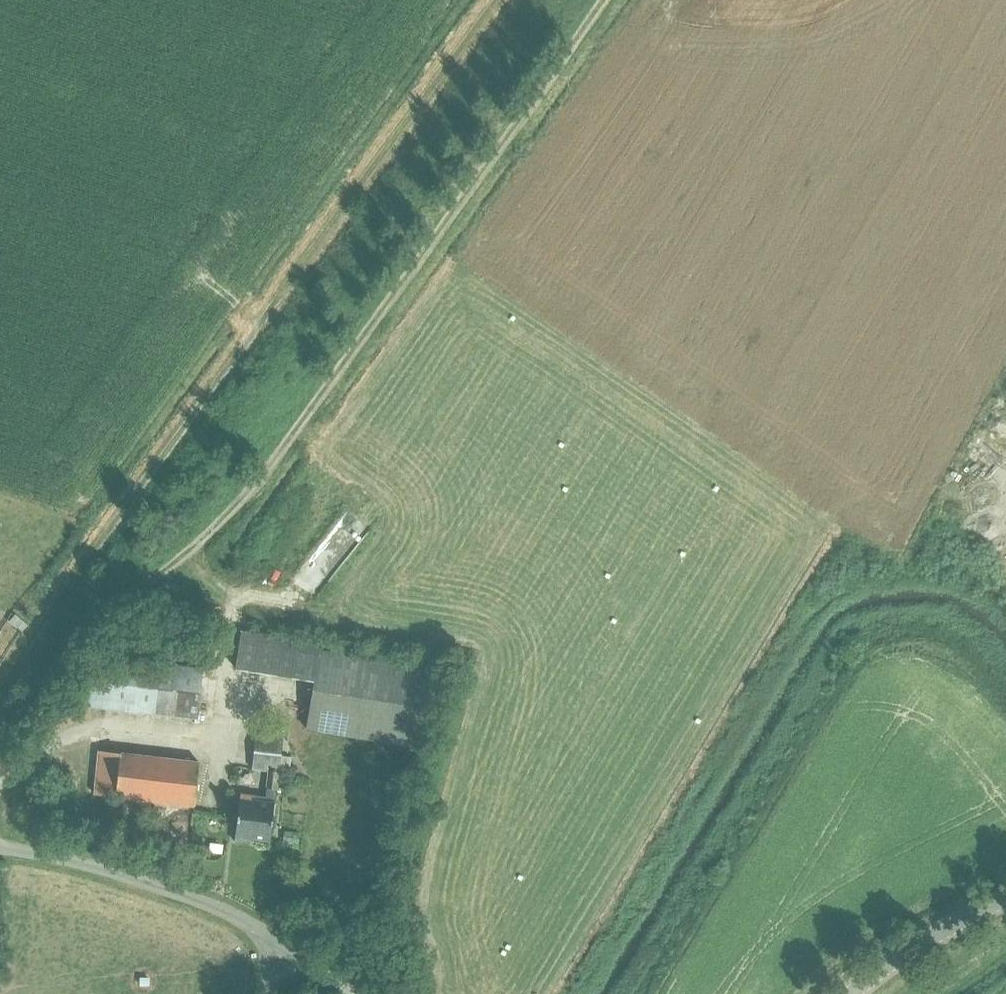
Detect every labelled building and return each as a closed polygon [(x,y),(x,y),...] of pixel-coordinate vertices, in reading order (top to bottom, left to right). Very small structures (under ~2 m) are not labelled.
[(16,609),(7,624),(23,633),(31,618),(16,609)] [(438,670),(320,650),(307,729),(425,748),(438,670)] [(185,661),(182,710),(205,711),(207,662),(185,661)] [(281,758),(283,737),(256,734),(252,769),(269,771),(266,797),(241,794),(235,842),(250,844),(250,840),(270,842),(279,772),(280,771),(281,758)] [(193,806),(198,761),(100,750),(95,795),(193,806)] [(281,758),(280,771),(290,772),(292,759),(281,758)]
